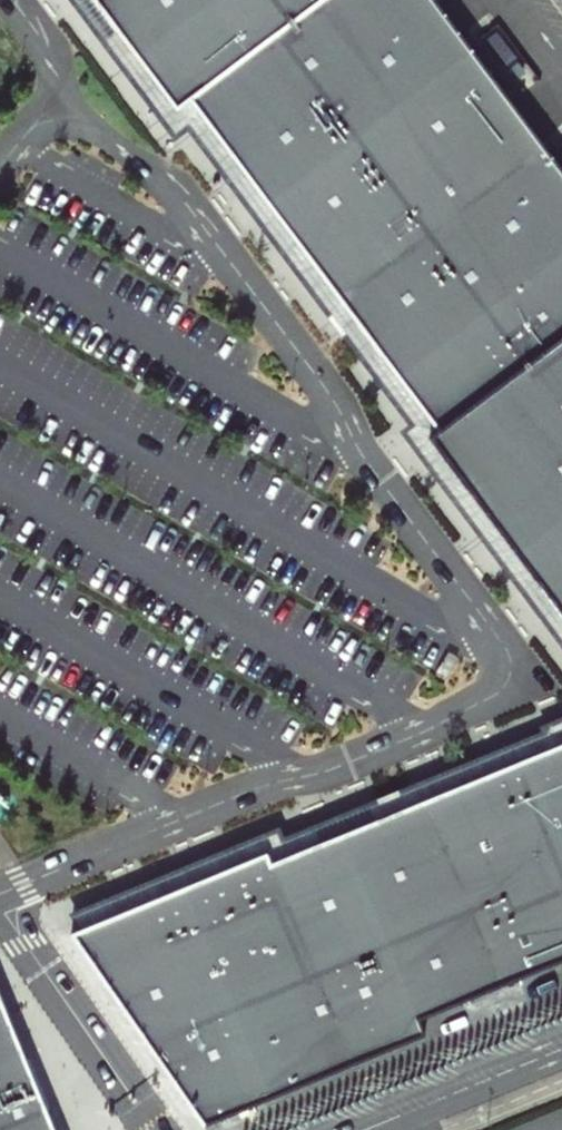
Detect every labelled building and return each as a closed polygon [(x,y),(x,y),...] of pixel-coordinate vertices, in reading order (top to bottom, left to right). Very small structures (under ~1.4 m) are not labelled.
[(176,111),(189,101),(325,0),(93,0),(176,111)] [(438,432),(561,340),(561,172),(434,0),(325,0),(189,101),(438,432)] [(438,432),(429,439),(561,617),(561,340),(438,432)] [(72,936),(205,1126),(425,1036),(419,1021),(561,962),(561,745),(271,865),(266,855),(72,936)] [(0,996),(0,1129),(54,1129),(0,996)]
